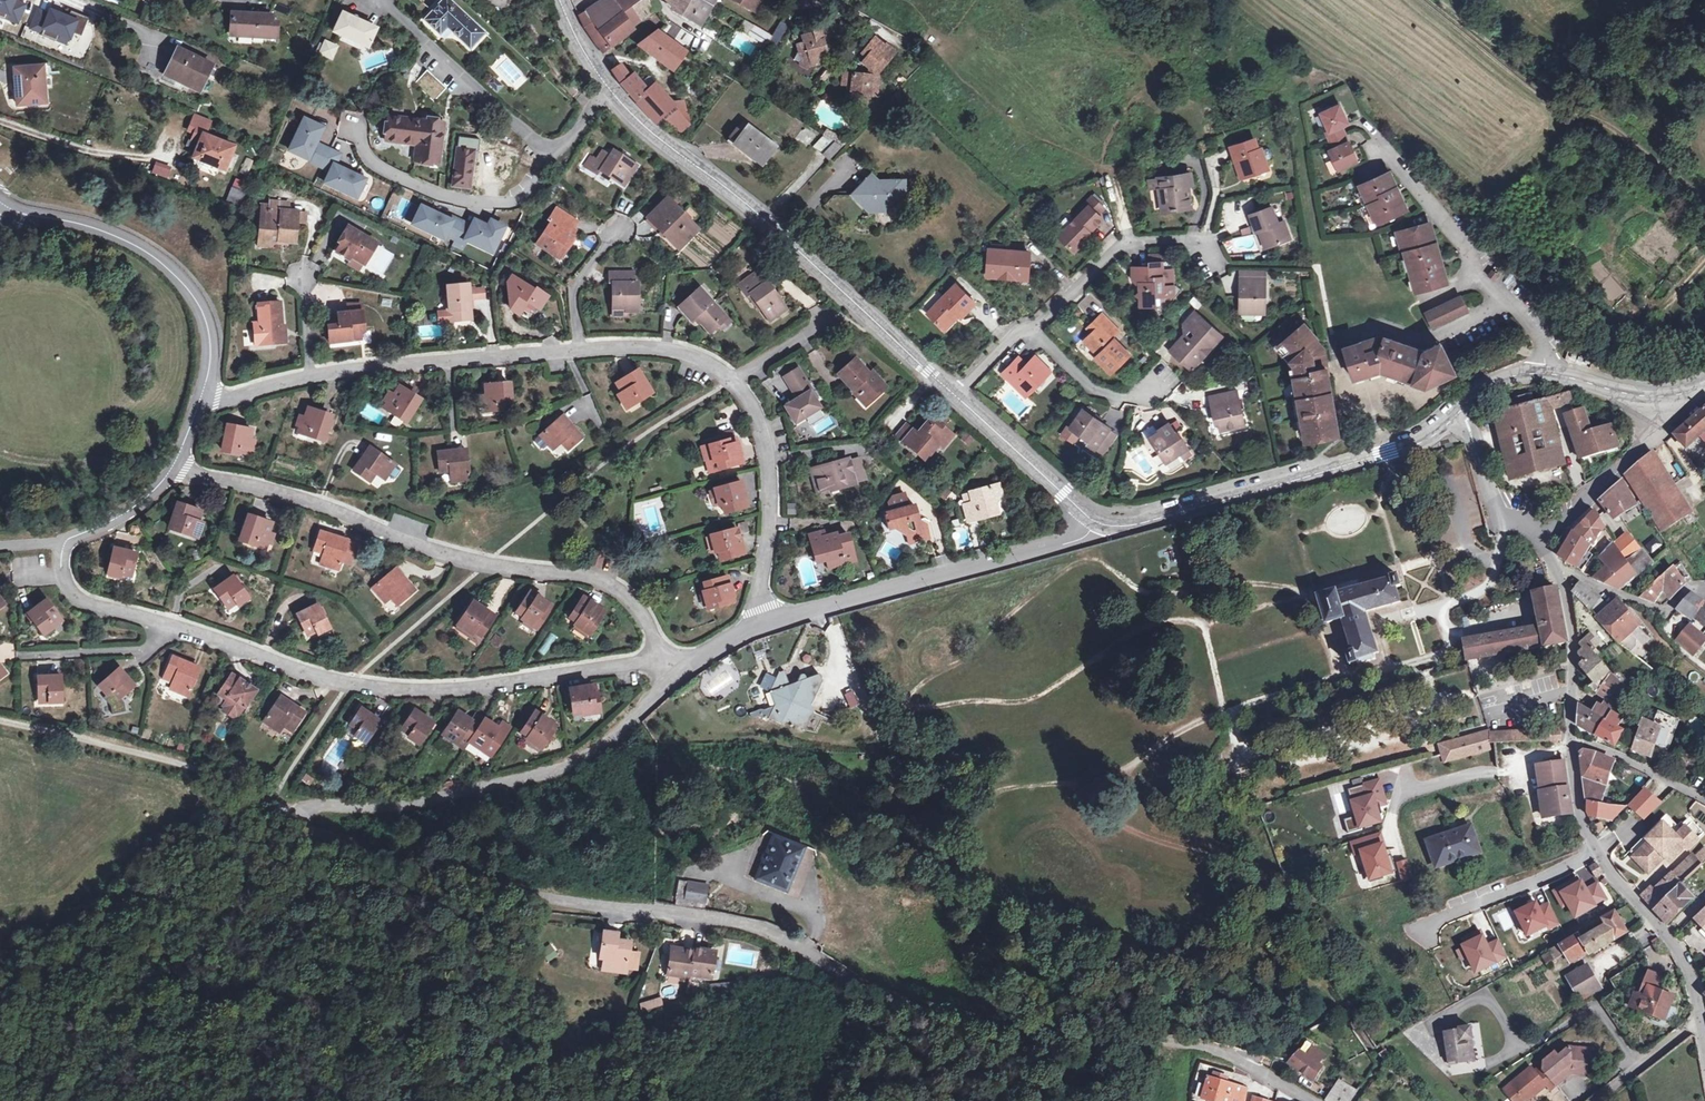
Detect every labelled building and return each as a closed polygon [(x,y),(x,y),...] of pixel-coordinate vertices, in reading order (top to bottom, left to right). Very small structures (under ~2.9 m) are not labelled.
[(7,20),(7,18),(19,23),(26,5),(15,1),(15,0),(0,0),(0,17),(7,20)] [(449,26),(453,30),(452,31),(470,49),(485,34),(450,0),(443,0),(425,20),(440,35),(449,26)] [(509,0),(482,0),(506,9),(509,0)] [(580,15),(586,27),(602,16),(599,12),(614,1),(613,0),(602,0),(580,15)] [(598,45),(606,39),(599,31),(611,21),(620,32),(623,32),(626,33),(642,20),(630,5),(627,0),(616,0),(614,1),(599,12),(602,16),(586,27),(598,45)] [(630,5),(642,20),(658,8),(653,0),(637,0),(630,5)] [(703,0),(666,0),(674,9),(692,20),(703,0)] [(692,20),(701,26),(715,0),(703,0),(692,20)] [(766,0),(738,0),(737,2),(748,8),(751,3),(761,9),(766,0)] [(751,3),(748,8),(758,14),(761,9),(751,3)] [(50,15),(39,11),(32,28),(43,33),(42,36),(58,42),(62,34),(71,37),(73,32),(82,35),(89,18),(72,11),(69,18),(52,12),(50,15)] [(335,32),(368,47),(376,28),(343,13),(335,32)] [(237,26),(237,36),(253,38),(254,35),(265,35),(265,38),(278,39),(278,28),(272,27),(273,16),(256,15),(254,16),(252,17),(251,18),(250,19),(250,21),(247,20),(247,15),(233,14),(232,26),(237,26)] [(606,39),(598,45),(603,52),(626,33),(623,32),(620,32),(611,21),(599,31),(606,39)] [(670,22),(658,32),(674,43),(683,31),(670,22)] [(790,28),(780,23),(773,36),(770,42),(775,46),(778,42),(781,44),(790,28)] [(819,24),(814,34),(803,37),(804,42),(798,44),(800,54),(797,55),(793,61),(807,68),(811,64),(815,66),(819,64),(826,52),(836,49),(830,30),(819,24)] [(770,35),(756,26),(753,30),(756,32),(755,34),(767,41),(770,42),(773,36),(770,35)] [(683,31),(674,43),(685,50),(694,37),(683,31)] [(674,43),(658,32),(641,45),(671,69),(685,50),(674,43)] [(767,41),(755,34),(753,37),(766,44),(767,41)] [(874,39),(871,42),(879,49),(882,45),(874,39)] [(326,42),(320,52),(331,57),(336,47),(326,42)] [(879,49),(871,42),(857,58),(870,68),(866,75),(853,73),(850,95),(866,97),(869,97),(869,95),(876,96),(878,72),(893,53),(882,45),(879,49)] [(392,48),(386,51),(390,61),(397,58),(392,48)] [(200,91),(212,66),(179,50),(167,75),(200,91)] [(622,85),(647,113),(657,123),(675,107),(655,85),(648,90),(643,84),(634,74),(629,77),(619,64),(613,69),(622,85)] [(15,68),(17,95),(24,94),(25,104),(45,102),(43,75),(49,74),(48,65),(15,68)] [(834,69),(831,66),(817,83),(820,86),(834,69)] [(437,79),(427,71),(418,81),(428,89),(437,79)] [(850,95),(853,73),(844,72),(843,83),(849,84),(847,98),(866,100),(866,97),(850,95)] [(490,83),(498,90),(502,85),(494,78),(490,83)] [(649,78),(643,84),(648,90),(655,85),(649,78)] [(437,79),(428,89),(438,98),(447,88),(437,79)] [(24,94),(17,95),(18,105),(25,104),(24,94)] [(1332,141),(1346,134),(1343,126),(1350,123),(1341,104),(1322,113),(1331,132),(1328,133),(1332,141)] [(686,105),(665,123),(682,132),(690,121),(686,105)] [(211,121),(195,115),(189,130),(197,133),(203,136),(200,142),(194,157),(226,170),(234,148),(205,137),(211,121)] [(389,116),(387,130),(401,131),(400,142),(416,144),(415,156),(440,160),(445,123),(389,116)] [(324,128),(306,120),(291,150),(309,159),(313,150),(317,144),(324,128)] [(736,142),(747,126),(744,124),(737,133),(736,131),(729,140),(763,166),(765,164),(736,142)] [(765,164),(777,147),(748,125),(747,126),(736,142),(765,164)] [(827,129),(823,135),(834,142),(837,136),(827,129)] [(401,131),(387,130),(386,140),(400,142),(401,131)] [(197,133),(194,140),(200,142),(203,136),(197,133)] [(1339,170),(1359,161),(1346,134),(1332,141),(1335,148),(1330,150),(1339,170)] [(471,187),(476,150),(480,151),(482,139),(459,136),(453,185),(471,187)] [(837,136),(834,142),(835,142),(843,147),(847,142),(837,136)] [(1239,156),(1235,157),(1241,177),(1269,168),(1266,157),(1263,149),(1263,148),(1260,149),(1257,138),(1236,145),(1239,156)] [(835,142),(824,153),(830,160),(843,147),(835,142)] [(320,153),(323,147),(317,144),(313,150),(320,153)] [(340,154),(323,147),(320,153),(315,163),(332,171),(327,184),(358,198),(366,180),(335,166),(340,154)] [(1269,148),(1263,149),(1266,157),(1271,156),(1273,153),(1272,149),(1269,148)] [(597,159),(591,169),(599,174),(602,170),(625,184),(638,164),(615,150),(612,155),(603,149),(597,159)] [(1323,154),(1332,173),(1339,170),(1330,150),(1323,154)] [(584,165),(591,169),(597,159),(591,154),(584,165)] [(246,158),(240,172),(245,175),(252,161),(246,158)] [(167,178),(171,166),(155,160),(151,173),(167,178)] [(1158,166),(1160,180),(1172,178),(1170,164),(1158,166)] [(1360,186),(1377,224),(1407,210),(1390,172),(1360,186)] [(1190,175),(1183,176),(1185,186),(1187,185),(1192,184),(1190,175)] [(1185,186),(1183,176),(1172,178),(1160,180),(1157,180),(1159,191),(1161,202),(1166,201),(1168,211),(1191,208),(1187,185),(1185,186)] [(868,177),(854,192),(871,210),(886,209),(889,209),(895,202),(896,195),(906,195),(906,181),(878,181),(875,177),(872,181),(868,177)] [(1157,180),(1146,182),(1148,193),(1159,191),(1157,180)] [(246,207),(251,194),(233,187),(228,200),(246,207)] [(871,210),(854,192),(850,196),(869,214),(886,213),(886,209),(871,210)] [(674,196),(668,202),(674,207),(680,202),(674,196)] [(1073,216),(1076,219),(1089,206),(1098,215),(1104,208),(1093,196),(1073,216)] [(263,214),(260,239),(275,240),(295,242),(297,221),(291,220),(292,211),(288,210),(289,202),(269,200),(269,204),(268,211),(271,212),(270,215),(263,214)] [(649,217),(666,234),(670,231),(684,245),(699,229),(683,213),(681,214),(674,207),(668,202),(666,200),(649,217)] [(1168,211),(1166,201),(1161,202),(1159,202),(1161,213),(1168,211)] [(453,220),(422,206),(415,223),(446,238),(447,233),(456,238),(464,221),(454,217),(453,220)] [(1074,252),(1092,234),(1089,232),(1095,227),(1102,219),(1098,215),(1089,206),(1076,219),(1071,224),(1060,236),(1059,237),(1074,252)] [(1257,233),(1263,231),(1269,248),(1292,240),(1285,221),(1279,224),(1272,207),(1250,215),(1257,233)] [(562,257),(575,236),(574,235),(577,230),(573,228),(578,221),(558,209),(550,221),(552,222),(539,243),(562,257)] [(307,212),(292,211),(291,220),(297,221),(306,222),(307,212)] [(1054,230),(1060,236),(1071,224),(1066,218),(1054,230)] [(472,225),(464,221),(456,238),(466,242),(467,239),(489,248),(491,243),(496,245),(505,225),(492,219),(489,225),(475,219),(472,225)] [(1408,229),(1397,232),(1401,248),(1403,248),(1410,272),(1416,292),(1447,283),(1431,226),(1409,232),(1408,229)] [(344,239),(337,250),(350,259),(352,256),(354,257),(364,263),(365,263),(377,244),(348,227),(341,238),(344,239)] [(670,231),(666,234),(680,248),(684,245),(670,231)] [(586,233),(581,246),(592,251),(597,238),(586,233)] [(275,240),(260,239),(260,246),(275,248),(275,240)] [(755,242),(750,248),(762,259),(767,254),(755,242)] [(1028,252),(1017,252),(1009,260),(1007,259),(1007,251),(989,250),(988,276),(1000,277),(1000,269),(1008,270),(1013,278),(1027,279),(1028,252)] [(1017,252),(1007,251),(1007,259),(1009,260),(1017,252)] [(364,263),(354,257),(349,264),(359,270),(364,263)] [(1134,278),(1139,283),(1141,283),(1141,291),(1137,294),(1141,299),(1141,306),(1153,306),(1164,313),(1183,289),(1177,285),(1174,285),(1174,269),(1164,270),(1164,262),(1162,262),(1162,258),(1151,259),(1151,266),(1134,266),(1134,278)] [(1589,271),(1601,282),(1609,272),(1597,262),(1589,271)] [(1243,288),(1246,288),(1246,277),(1267,278),(1267,268),(1243,268),(1243,288)] [(1000,269),(1000,277),(1013,278),(1008,270),(1000,269)] [(1488,275),(1495,280),(1498,275),(1491,271),(1488,275)] [(609,283),(613,283),(613,308),(626,308),(626,311),(637,311),(638,283),(633,283),(633,272),(609,272),(609,283)] [(749,296),(753,293),(771,319),(787,308),(768,281),(766,283),(758,272),(741,284),(749,296)] [(513,276),(508,284),(511,309),(520,314),(526,304),(528,301),(537,306),(540,309),(548,297),(536,290),(535,291),(527,286),(526,282),(522,283),(513,276)] [(1267,278),(1246,277),(1246,288),(1243,288),(1242,307),(1251,307),(1250,313),(1266,313),(1267,278)] [(1600,283),(1619,296),(1624,290),(1605,277),(1600,283)] [(469,288),(469,285),(448,287),(449,309),(450,321),(472,320),(470,301),(469,288)] [(927,315),(942,330),(956,315),(959,318),(961,319),(975,304),(956,285),(927,315)] [(484,287),(469,288),(470,301),(485,300),(484,287)] [(708,330),(724,315),(700,288),(679,307),(692,321),(696,317),(708,330)] [(1461,297),(1426,314),(1433,328),(1468,311),(1461,297)] [(261,329),(255,329),(256,345),(286,342),(285,331),(283,332),(281,301),(259,303),(261,329)] [(537,306),(528,301),(526,304),(534,310),(537,306)] [(350,311),(363,310),(363,302),(349,303),(350,311)] [(613,308),(613,316),(626,316),(626,311),(626,308),(613,308)] [(449,309),(437,310),(439,322),(447,322),(450,321),(449,309)] [(1179,342),(1173,349),(1182,357),(1183,362),(1191,368),(1200,358),(1199,349),(1205,343),(1209,347),(1219,337),(1199,320),(1203,316),(1195,309),(1183,323),(1195,334),(1189,340),(1179,342)] [(365,327),(363,310),(350,311),(339,312),(331,319),(331,326),(329,326),(330,338),(339,337),(340,342),(361,340),(361,331),(365,331),(365,327)] [(1095,321),(1099,325),(1092,333),(1084,340),(1098,354),(1095,358),(1110,373),(1129,355),(1111,338),(1118,331),(1101,314),(1095,321)] [(728,319),(724,315),(708,330),(711,333),(728,319)] [(959,318),(956,315),(942,330),(945,332),(959,318)] [(1203,316),(1199,320),(1219,337),(1222,333),(1203,316)] [(1099,325),(1095,321),(1087,328),(1092,333),(1099,325)] [(1338,433),(1334,409),(1327,375),(1325,364),(1327,363),(1324,350),(1315,341),(1317,339),(1304,323),(1278,346),(1294,365),(1296,377),(1294,377),(1305,439),(1338,433)] [(1440,343),(1424,351),(1381,336),(1343,347),(1354,379),(1380,371),(1426,387),(1454,373),(1440,343)] [(1199,349),(1200,358),(1209,347),(1205,343),(1199,349)] [(1182,357),(1173,349),(1169,353),(1181,364),(1183,362),(1182,357)] [(853,390),(855,388),(862,395),(869,403),(887,388),(872,371),(870,374),(856,358),(838,374),(853,390)] [(1026,398),(1049,373),(1034,359),(1026,368),(1017,360),(1003,376),(1026,398)] [(788,384),(803,375),(798,368),(783,377),(788,384)] [(626,407),(650,393),(638,371),(618,382),(621,387),(623,392),(620,394),(619,395),(626,407)] [(803,375),(788,384),(793,392),(796,391),(800,398),(798,399),(785,407),(795,424),(821,408),(811,392),(813,391),(803,375)] [(487,395),(482,396),(483,405),(485,405),(496,404),(497,410),(512,409),(509,383),(486,385),(487,395)] [(416,397),(397,385),(394,389),(392,388),(389,388),(382,398),(383,398),(380,404),(402,418),(416,397)] [(1211,408),(1215,407),(1220,431),(1245,426),(1238,392),(1209,398),(1211,408)] [(1570,393),(1546,400),(1549,410),(1563,407),(1573,405),(1570,393)] [(869,403),(862,395),(858,399),(865,407),(869,403)] [(1549,410),(1546,400),(1534,403),(1532,396),(1507,402),(1509,409),(1495,413),(1511,476),(1562,462),(1561,459),(1549,410)] [(1573,405),(1563,407),(1580,457),(1619,446),(1611,426),(1591,432),(1584,411),(1573,405)] [(300,416),(297,425),(300,426),(311,430),(309,436),(323,441),(332,415),(309,407),(305,418),(300,416)] [(1686,449),(1704,432),(1704,409),(1697,416),(1674,435),(1686,449)] [(1089,441),(1086,444),(1094,449),(1095,448),(1108,430),(1109,429),(1083,410),(1071,428),(1089,441)] [(548,424),(550,427),(563,416),(560,413),(548,424)] [(553,450),(562,442),(569,450),(583,438),(564,415),(563,416),(550,427),(541,435),(553,450)] [(941,432),(944,427),(934,418),(922,433),(924,435),(922,437),(907,424),(897,436),(926,460),(939,446),(942,449),(950,439),(941,432)] [(1160,431),(1169,425),(1165,418),(1155,425),(1160,431)] [(238,454),(239,447),(252,450),(254,441),(249,440),(252,430),(229,425),(223,451),(238,454)] [(1179,440),(1169,425),(1160,431),(1161,433),(1151,440),(1155,447),(1166,463),(1170,468),(1182,460),(1179,455),(1188,449),(1181,439),(1179,440)] [(311,430),(300,426),(298,433),(309,436),(311,430)] [(1069,430),(1071,428),(1068,426),(1062,435),(1074,444),(1079,437),(1069,430)] [(941,432),(950,439),(954,435),(944,427),(941,432)] [(1108,430),(1095,448),(1104,455),(1117,436),(1108,430)] [(1161,433),(1160,431),(1147,439),(1154,448),(1155,447),(1151,440),(1161,433)] [(717,469),(718,470),(720,470),(743,463),(736,437),(710,445),(711,446),(717,469)] [(1450,446),(1461,443),(1459,437),(1448,440),(1450,446)] [(370,481),(376,473),(385,479),(388,475),(395,465),(396,464),(371,446),(354,470),(370,481)] [(717,469),(711,446),(704,448),(706,454),(710,453),(715,470),(717,469)] [(1191,454),(1188,449),(1179,455),(1182,460),(1191,454)] [(440,473),(450,472),(451,483),(470,481),(467,451),(438,454),(440,473)] [(1643,503),(1661,532),(1691,513),(1673,485),(1653,453),(1626,477),(1643,503)] [(818,491),(837,486),(838,489),(855,484),(855,483),(866,480),(860,459),(849,462),(849,459),(812,469),(818,491)] [(400,469),(395,465),(388,475),(393,479),(395,479),(400,472),(400,469)] [(719,506),(722,505),(725,513),(748,507),(741,481),(715,488),(715,491),(719,503),(719,506)] [(1601,503),(1600,504),(1613,519),(1636,505),(1624,483),(1601,503)] [(966,507),(969,522),(998,514),(995,505),(1002,495),(999,484),(971,492),(971,494),(974,504),(966,507)] [(946,500),(952,492),(947,489),(941,496),(946,500)] [(888,529),(897,526),(906,531),(909,543),(930,537),(926,524),(921,526),(915,505),(909,506),(905,492),(893,496),(889,502),(891,511),(884,513),(888,529)] [(952,492),(946,500),(950,504),(956,496),(952,492)] [(971,494),(963,496),(966,507),(974,504),(971,494)] [(786,503),(786,514),(795,514),(795,503),(786,503)] [(197,538),(202,523),(197,521),(200,511),(177,504),(169,529),(197,538)] [(1574,533),(1592,546),(1594,547),(1596,544),(1594,542),(1606,526),(1597,513),(1596,511),(1582,526),(1574,533)] [(254,545),(256,539),(267,542),(270,543),(273,534),(268,533),(271,523),(248,515),(248,517),(245,526),(240,540),(254,545)] [(1574,533),(1582,526),(1580,524),(1572,532),(1574,533)] [(717,553),(720,553),(722,560),(744,553),(737,528),(712,536),(712,538),(716,551),(717,553)] [(1573,564),(1577,567),(1579,564),(1587,553),(1592,546),(1574,533),(1572,532),(1568,530),(1560,540),(1567,544),(1560,556),(1563,558),(1564,558),(1565,559),(1566,560),(1573,564)] [(315,550),(325,553),(321,564),(339,570),(342,561),(344,557),(352,560),(357,544),(321,532),(315,550)] [(809,535),(816,557),(823,555),(825,561),(828,570),(844,565),(857,561),(848,534),(837,537),(835,533),(820,538),(818,532),(809,535)] [(1615,541),(1612,544),(1625,561),(1640,550),(1627,534),(1615,543),(1615,541)] [(267,542),(256,539),(254,545),(265,548),(267,542)] [(1559,556),(1560,556),(1567,544),(1560,540),(1553,548),(1559,556)] [(1617,590),(1636,575),(1625,561),(1612,544),(1600,556),(1603,560),(1602,561),(1609,569),(1596,580),(1617,590)] [(108,575),(121,578),(123,571),(133,573),(137,554),(114,549),(108,575)] [(1625,561),(1636,575),(1637,577),(1652,565),(1640,550),(1625,561)] [(600,566),(604,556),(595,552),(591,563),(600,566)] [(1579,564),(1583,566),(1591,556),(1587,553),(1579,564)] [(823,555),(816,557),(818,563),(825,561),(823,555)] [(1680,562),(1673,568),(1685,584),(1692,579),(1680,562)] [(372,582),(375,586),(395,570),(391,566),(372,582)] [(1672,596),(1685,584),(1673,568),(1661,580),(1661,579),(1641,599),(1655,604),(1660,595),(1667,588),(1672,596)] [(386,603),(395,596),(400,603),(415,591),(396,569),(395,570),(375,586),(374,588),(386,603)] [(1327,623),(1344,618),(1354,652),(1348,653),(1352,663),(1357,662),(1358,665),(1375,660),(1374,654),(1378,653),(1366,612),(1400,602),(1396,587),(1401,586),(1398,574),(1391,576),(1392,579),(1338,594),(1337,591),(1319,596),(1327,623)] [(225,605),(234,599),(238,605),(248,597),(233,576),(214,590),(225,605)] [(707,591),(703,592),(704,595),(708,607),(708,610),(734,603),(727,577),(705,583),(707,591)] [(1550,584),(1549,584),(1550,591),(1535,594),(1541,626),(1465,640),(1470,661),(1568,642),(1558,589),(1554,586),(1550,584)] [(1618,642),(1619,643),(1621,645),(1628,651),(1635,645),(1635,641),(1629,634),(1640,625),(1618,601),(1609,608),(1600,599),(1581,584),(1574,594),(1585,605),(1601,622),(1609,631),(1618,642)] [(523,617),(522,618),(524,620),(534,627),(537,629),(551,608),(530,593),(516,612),(523,617)] [(1585,605),(1574,594),(1574,595),(1576,613),(1585,605)] [(1694,618),(1704,626),(1704,602),(1693,595),(1680,608),(1694,618)] [(577,622),(576,624),(578,625),(588,633),(590,634),(606,613),(583,597),(570,616),(577,622)] [(44,635),(54,627),(50,622),(59,615),(47,599),(28,614),(44,635)] [(474,635),(476,633),(481,636),(494,617),(473,603),(458,624),(460,626),(471,634),(474,635)] [(306,631),(315,627),(318,634),(330,628),(319,604),(298,615),(306,631)] [(1601,622),(1585,605),(1576,613),(1578,630),(1582,630),(1583,635),(1587,631),(1590,636),(1597,643),(1609,631),(1601,622)] [(1674,633),(1686,618),(1678,611),(1666,627),(1674,633)] [(534,627),(524,620),(522,623),(532,630),(534,627)] [(439,630),(445,625),(442,621),(436,627),(439,630)] [(588,633),(578,625),(576,628),(586,636),(588,633)] [(1704,641),(1704,638),(1702,635),(1690,625),(1676,641),(1692,656),(1704,641)] [(471,634),(460,626),(458,628),(470,636),(471,634)] [(502,639),(495,634),(489,643),(496,648),(502,639)] [(1598,693),(1611,674),(1596,657),(1600,654),(1594,647),(1597,643),(1590,636),(1580,645),(1584,649),(1580,653),(1581,665),(1596,683),(1588,689),(1598,694),(1598,693)] [(1692,656),(1698,662),(1704,654),(1704,651),(1704,650),(1704,641),(1692,656)] [(174,678),(170,689),(188,697),(199,668),(173,657),(166,674),(174,678)] [(110,705),(112,715),(125,712),(123,703),(120,699),(134,687),(119,669),(99,685),(107,695),(104,698),(110,705)] [(784,671),(778,673),(769,692),(773,706),(768,718),(782,725),(787,723),(805,731),(813,713),(810,705),(822,681),(819,674),(806,679),(805,676),(802,675),(800,675),(797,682),(789,685),(784,671)] [(1620,672),(1615,678),(1626,689),(1629,686),(1620,672)] [(239,717),(239,716),(256,691),(232,674),(222,690),(230,696),(224,705),(227,707),(226,709),(236,715),(239,717)] [(1608,699),(1613,702),(1626,689),(1615,678),(1611,674),(1598,693),(1607,698),(1608,699)] [(38,696),(48,696),(48,701),(61,700),(60,676),(37,677),(38,696)] [(574,712),(581,711),(581,715),(584,715),(598,713),(600,712),(596,686),(570,690),(574,712)] [(852,689),(843,694),(849,707),(859,703),(852,689)] [(280,732),(286,723),(295,729),(305,713),(281,697),(277,702),(273,708),(264,722),(280,732)] [(277,702),(273,699),(268,705),(273,708),(277,702)] [(1613,702),(1608,699),(1603,708),(1610,712),(1612,702),(1613,702)] [(1597,735),(1610,712),(1603,708),(1598,705),(1593,713),(1580,706),(1578,724),(1597,735)] [(361,739),(376,718),(362,708),(351,724),(352,725),(359,730),(356,735),(361,739)] [(234,718),(236,715),(226,709),(224,711),(234,718)] [(411,732),(408,737),(419,745),(431,729),(433,725),(434,724),(414,710),(403,726),(411,732)] [(1633,750),(1659,760),(1666,751),(1670,741),(1678,719),(1656,711),(1651,724),(1643,721),(1641,727),(1633,750)] [(529,735),(527,738),(529,740),(540,747),(542,749),(551,736),(556,729),(557,727),(536,712),(523,730),(529,735)] [(1616,745),(1624,730),(1619,727),(1623,720),(1610,712),(1597,735),(1616,745)] [(470,741),(485,718),(477,713),(473,720),(462,713),(459,717),(455,715),(443,734),(465,749),(470,741)] [(381,721),(376,718),(361,739),(366,742),(377,726),(381,721)] [(500,728),(485,718),(470,741),(492,756),(511,728),(503,722),(500,728)] [(1619,727),(1624,730),(1629,723),(1623,720),(1619,727)] [(359,730),(352,725),(348,730),(348,732),(348,736),(353,739),(356,735),(359,730)] [(559,732),(556,729),(551,736),(554,738),(559,732)] [(1551,741),(1551,730),(1531,731),(1531,741),(1551,741)] [(1551,730),(1551,741),(1551,743),(1561,742),(1561,730),(1551,730)] [(1531,741),(1531,731),(1491,733),(1491,735),(1492,741),(1493,743),(1531,741)] [(1481,735),(1470,738),(1456,742),(1457,747),(1442,751),(1446,764),(1493,750),(1491,742),(1492,741),(1491,735),(1490,735),(1482,737),(1481,735)] [(540,747),(529,740),(527,743),(538,750),(540,747)] [(1457,747),(1456,742),(1441,747),(1442,751),(1457,747)] [(1580,755),(1584,778),(1606,787),(1614,761),(1597,754),(1584,751),(1580,755)] [(1564,763),(1537,766),(1542,793),(1540,793),(1544,816),(1572,812),(1564,763)] [(312,779),(305,774),(302,779),(309,784),(312,779)] [(1691,786),(1704,793),(1704,792),(1704,778),(1699,774),(1691,786)] [(1589,801),(1600,804),(1606,787),(1584,778),(1587,801),(1589,801)] [(1380,782),(1349,791),(1353,804),(1355,803),(1359,815),(1344,819),(1349,833),(1362,829),(1361,827),(1381,821),(1379,815),(1383,814),(1380,804),(1386,802),(1380,782)] [(1645,788),(1628,806),(1630,808),(1645,821),(1661,804),(1660,803),(1645,788)] [(1600,804),(1589,801),(1588,814),(1590,817),(1612,821),(1626,807),(1607,805),(1600,804)] [(1668,821),(1664,825),(1677,838),(1688,828),(1696,821),(1689,813),(1685,817),(1688,820),(1683,825),(1682,823),(1676,829),(1668,821)] [(1638,855),(1652,869),(1665,857),(1670,862),(1685,848),(1688,850),(1698,839),(1688,828),(1677,838),(1664,825),(1649,840),(1651,842),(1638,855)] [(1429,841),(1437,866),(1479,852),(1471,827),(1429,841)] [(1359,845),(1353,846),(1356,855),(1364,853),(1368,868),(1366,869),(1370,882),(1384,878),(1383,875),(1397,870),(1392,855),(1387,857),(1385,851),(1383,846),(1385,846),(1382,833),(1357,840),(1358,841),(1359,845)] [(772,835),(754,880),(787,892),(804,848),(772,835)] [(1703,865),(1704,863),(1704,851),(1696,859),(1703,865)] [(1649,872),(1652,869),(1638,855),(1635,858),(1649,872)] [(1669,879),(1678,888),(1680,886),(1703,865),(1696,859),(1694,856),(1669,879)] [(1408,861),(1398,864),(1403,881),(1413,878),(1408,861)] [(1596,864),(1590,867),(1597,877),(1602,874),(1596,864)] [(1678,888),(1669,879),(1654,893),(1650,890),(1642,897),(1655,910),(1678,888)] [(676,899),(692,902),(705,904),(708,886),(679,881),(676,899)] [(1574,881),(1560,889),(1568,903),(1577,918),(1608,900),(1598,884),(1586,891),(1582,883),(1580,884),(1577,886),(1574,881)] [(1678,888),(1655,910),(1668,924),(1693,899),(1680,886),(1678,888)] [(1568,903),(1560,889),(1555,892),(1563,906),(1568,903)] [(692,902),(676,899),(675,904),(692,907),(692,902)] [(1536,903),(1516,913),(1527,935),(1547,926),(1549,929),(1559,924),(1549,904),(1539,909),(1536,903)] [(1704,928),(1704,929),(1704,910),(1695,919),(1704,928)] [(1554,948),(1555,949),(1560,957),(1565,954),(1570,962),(1588,951),(1590,955),(1627,933),(1616,913),(1604,920),(1606,925),(1581,939),(1578,934),(1554,948)] [(1481,930),(1464,938),(1468,947),(1458,952),(1462,961),(1468,958),(1475,972),(1507,957),(1498,938),(1488,944),(1481,930)] [(628,968),(629,952),(630,943),(616,941),(617,934),(604,932),(600,957),(604,958),(613,959),(611,970),(627,972),(628,968)] [(542,953),(548,962),(557,956),(551,948),(542,953)] [(671,951),(668,975),(689,978),(689,975),(711,978),(714,955),(708,953),(708,951),(693,949),(693,951),(678,949),(678,952),(671,951)] [(1560,957),(1555,949),(1542,956),(1553,975),(1571,964),(1570,962),(1565,954),(1560,957)] [(629,952),(628,968),(636,969),(638,953),(629,952)] [(613,959),(604,958),(603,969),(611,970),(613,959)] [(1568,976),(1582,1000),(1601,988),(1587,965),(1568,976)] [(1652,982),(1661,986),(1664,978),(1650,972),(1645,983),(1650,986),(1652,982)] [(1641,1008),(1641,1009),(1653,1014),(1652,1018),(1653,1018),(1653,1019),(1654,1020),(1655,1021),(1657,1022),(1658,1023),(1660,1023),(1661,1024),(1662,1024),(1665,1024),(1666,1023),(1667,1023),(1668,1022),(1670,1022),(1670,1021),(1671,1021),(1672,1020),(1673,1019),(1674,1018),(1674,1016),(1675,1015),(1675,1014),(1675,1013),(1676,1012),(1676,1011),(1676,1010),(1675,1008),(1670,1006),(1675,995),(1660,989),(1661,986),(1652,982),(1650,986),(1645,998),(1637,995),(1633,1005),(1641,1008)] [(676,985),(661,990),(665,1001),(680,996),(676,985)] [(646,1012),(664,1006),(662,997),(643,1003),(646,1012)] [(1445,1033),(1450,1061),(1458,1060),(1459,1063),(1475,1060),(1473,1048),(1470,1048),(1468,1038),(1472,1037),(1473,1037),(1472,1026),(1460,1028),(1460,1030),(1445,1033)] [(1309,1040),(1302,1050),(1290,1063),(1314,1079),(1323,1065),(1320,1063),(1325,1055),(1310,1045),(1312,1042),(1309,1040)] [(1312,1042),(1310,1045),(1325,1055),(1320,1063),(1323,1065),(1330,1056),(1312,1042)] [(1514,1100),(1527,1100),(1545,1086),(1549,1091),(1563,1079),(1564,1073),(1588,1074),(1589,1061),(1592,1061),(1593,1048),(1570,1047),(1559,1057),(1555,1053),(1543,1062),(1543,1070),(1537,1074),(1531,1067),(1505,1089),(1514,1100)] [(1385,1049),(1380,1054),(1388,1063),(1393,1058),(1385,1049)] [(1314,1079),(1316,1080),(1325,1067),(1323,1065),(1314,1079)] [(1213,1078),(1226,1082),(1228,1076),(1215,1072),(1213,1078)] [(1213,1078),(1210,1078),(1203,1098),(1212,1100),(1244,1100),(1247,1089),(1226,1082),(1213,1078)] [(1340,1080),(1325,1100),(1350,1100),(1357,1091),(1340,1080)]
